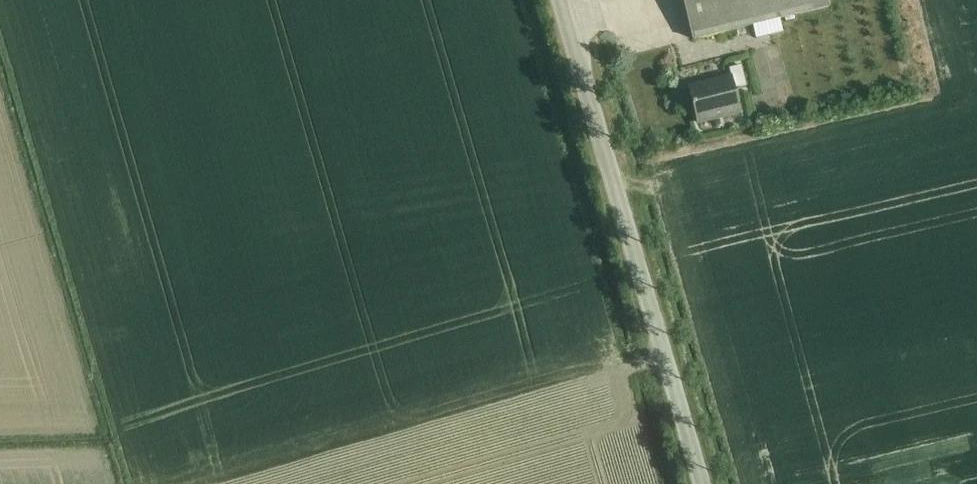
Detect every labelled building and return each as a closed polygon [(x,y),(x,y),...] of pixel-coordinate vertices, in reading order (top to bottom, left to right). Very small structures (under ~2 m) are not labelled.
[(692,40),(829,7),(827,0),(683,0),(692,40)] [(688,88),(697,123),(740,112),(734,88),(745,85),(741,66),(729,69),(731,77),(688,88)]
